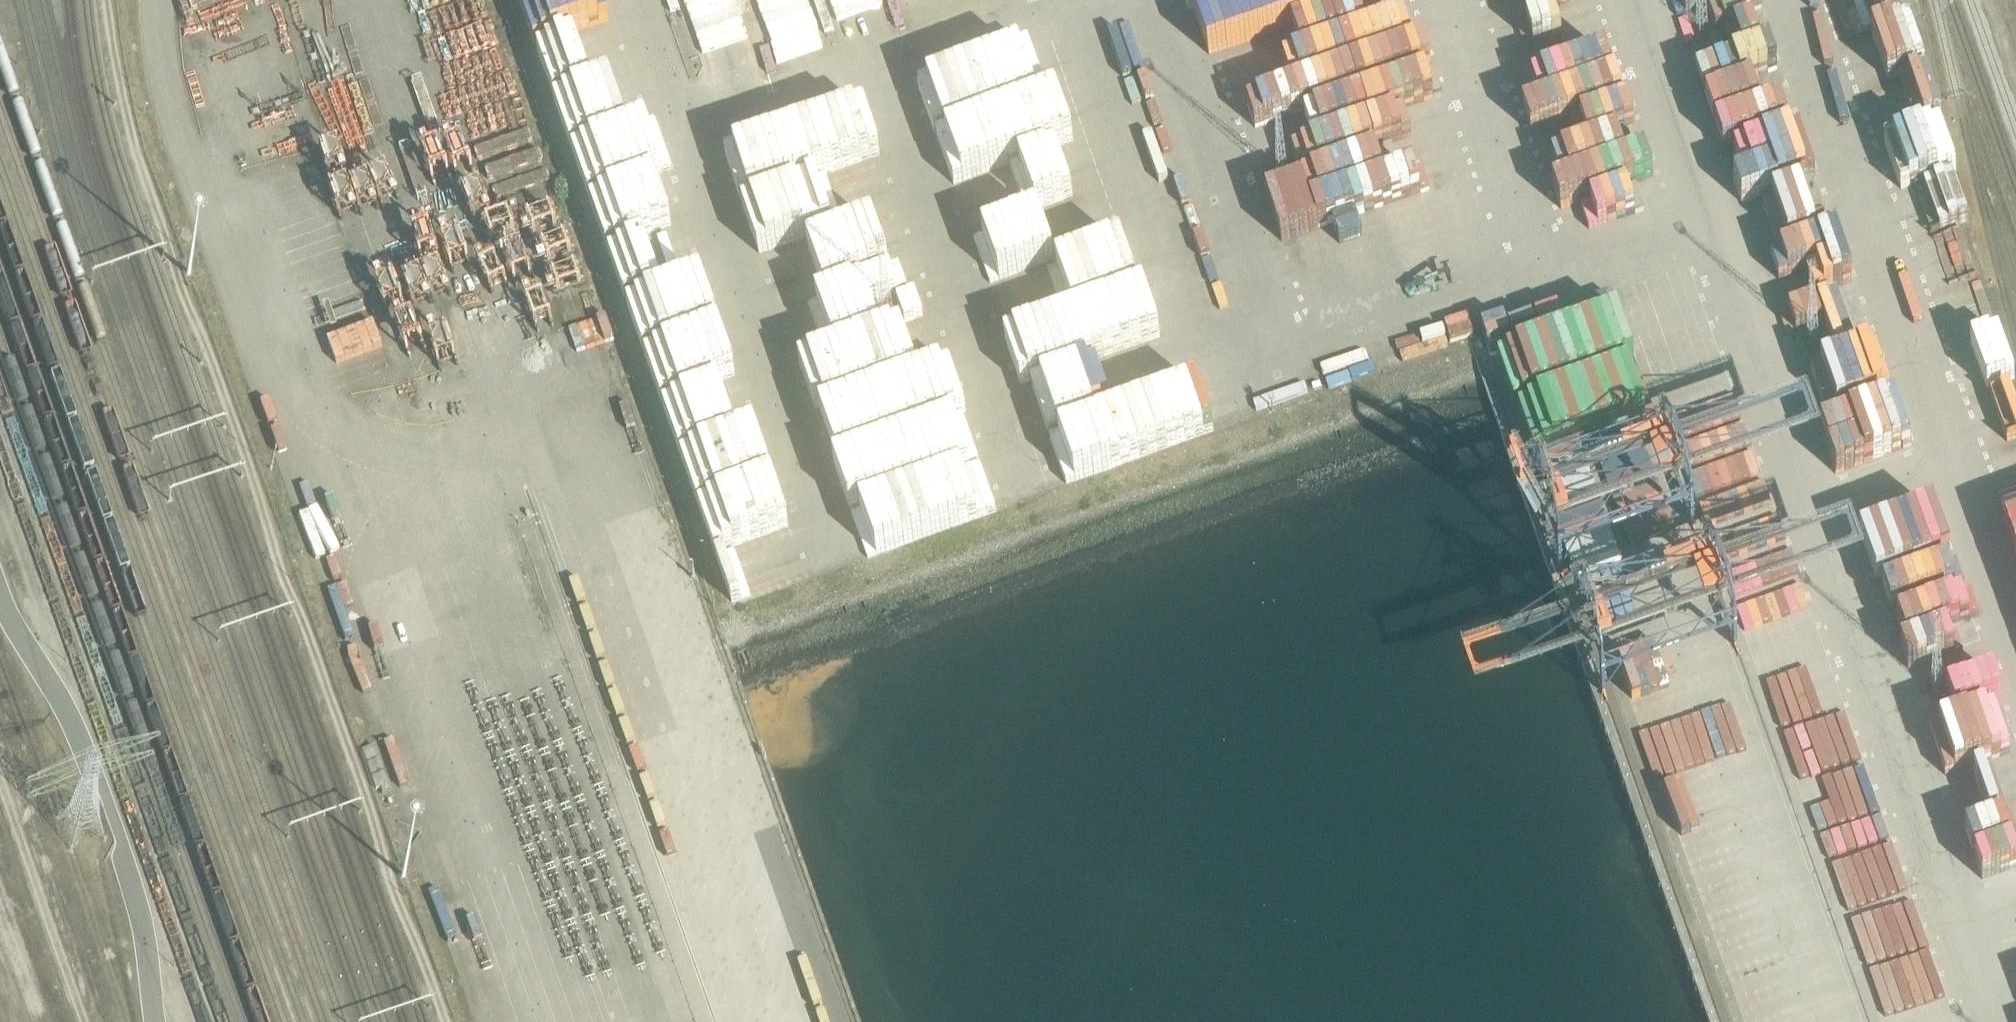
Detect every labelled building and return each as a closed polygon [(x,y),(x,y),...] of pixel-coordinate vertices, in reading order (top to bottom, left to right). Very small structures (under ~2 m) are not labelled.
[(884,9),(882,0),(831,0),(839,24),(884,9)] [(962,119),(1026,96),(1010,50),(945,73),(962,119)] [(891,299),(917,288),(908,266),(882,276),(891,299)] [(587,323),(595,344),(614,337),(606,316),(587,323)]
